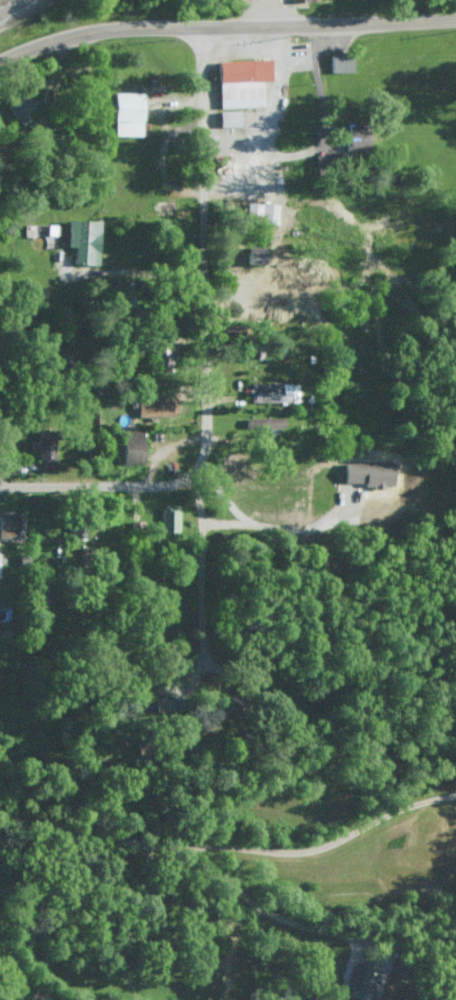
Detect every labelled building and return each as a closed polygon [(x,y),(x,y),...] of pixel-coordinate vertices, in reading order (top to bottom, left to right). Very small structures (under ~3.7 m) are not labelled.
[(352,54),(326,55),(327,72),(352,72),(352,54)] [(267,59),(214,60),(215,107),(260,106),(260,81),(267,80),(267,59)] [(141,92),(109,92),(109,136),(140,136),(141,92)] [(30,119),(26,111),(33,108),(27,94),(10,102),(20,124),(30,119)] [(236,127),(236,111),(216,111),(216,127),(236,127)] [(274,224),(274,204),(243,202),(242,223),(274,224)] [(75,264),(100,265),(102,220),(69,219),(69,245),(75,246),(75,264)] [(57,223),(24,224),(25,235),(57,234),(57,223)] [(240,264),(258,264),(258,247),(239,248),(240,264)] [(253,402),(299,401),(299,382),(253,383),(253,402)] [(140,398),(141,416),(175,415),(175,398),(140,398)] [(286,417),(245,417),(246,427),(286,426),(286,417)] [(127,462),(148,461),(146,429),(126,430),(127,462)] [(31,450),(53,451),(54,430),(40,430),(40,440),(31,439),(31,450)] [(182,506),(163,505),(162,531),(181,531),(182,506)] [(0,536),(25,537),(26,511),(1,510),(0,536)] [(93,545),(80,548),(83,565),(97,562),(93,545)] [(343,994),(359,999),(360,999),(365,988),(367,988),(375,963),(363,959),(352,989),(345,987),(343,994)]
